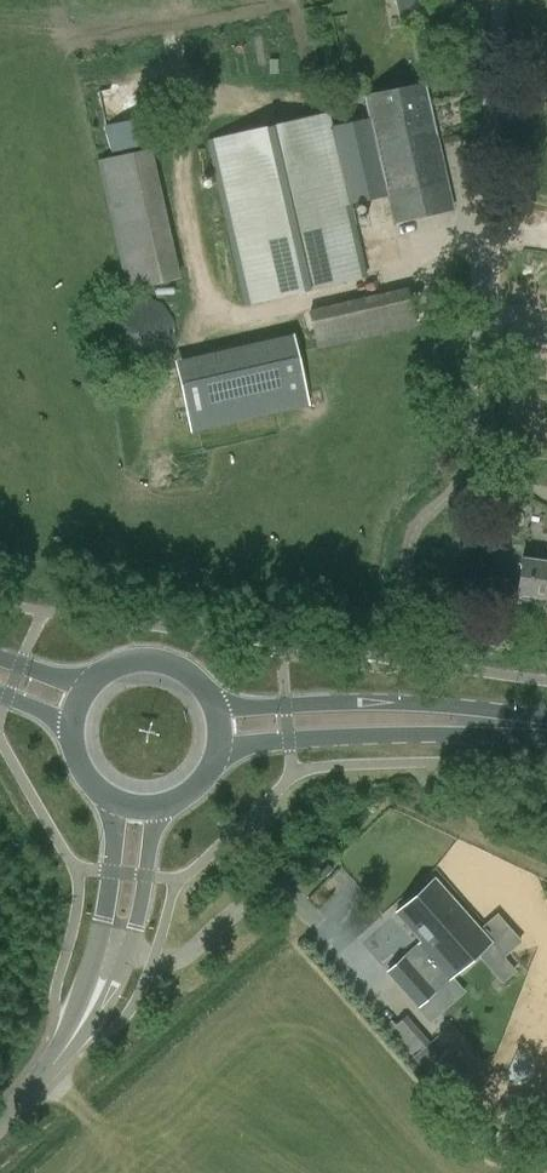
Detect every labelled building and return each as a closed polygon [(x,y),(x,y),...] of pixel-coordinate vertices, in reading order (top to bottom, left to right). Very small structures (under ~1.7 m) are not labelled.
[(411,0),(397,0),(399,15),(413,13),(411,0)] [(371,118),(388,194),(394,221),(452,208),(424,83),(366,96),(371,118)] [(207,141),(245,303),(366,275),(360,250),(353,221),(354,221),(350,203),(388,194),(371,118),(331,127),(327,112),(207,141)] [(127,291),(182,278),(152,147),(98,160),(127,291)] [(317,349),(418,325),(409,286),(309,310),(317,349)] [(308,404),(296,350),(179,377),(191,431),(308,404)] [(546,564),(521,560),(517,593),(546,597),(546,563),(546,564)] [(388,973),(419,1007),(491,942),(435,879),(396,914),(422,942),(388,973)]
